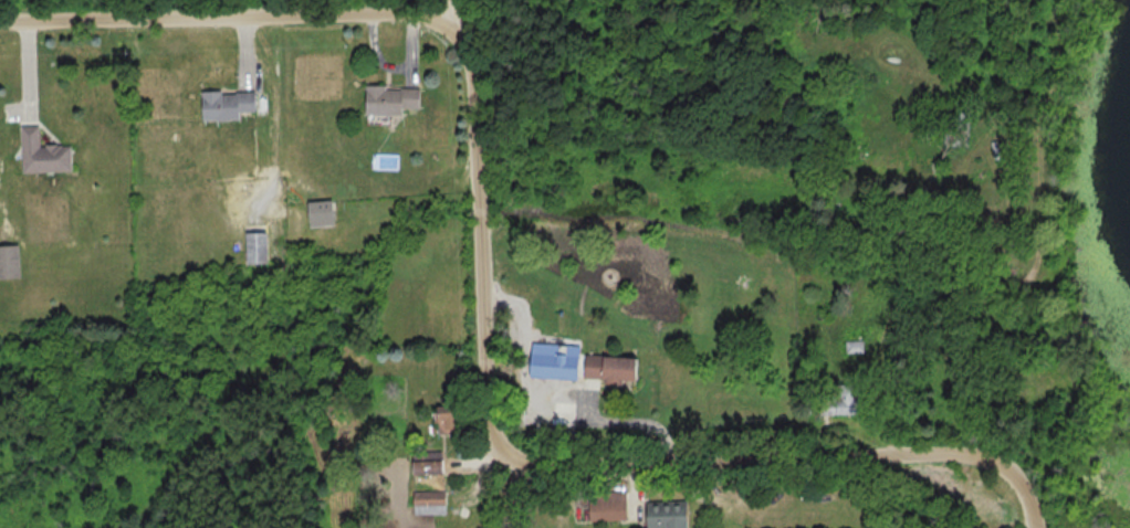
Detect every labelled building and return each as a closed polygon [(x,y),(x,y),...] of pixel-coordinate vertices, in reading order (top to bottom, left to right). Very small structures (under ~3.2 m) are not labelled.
[(409,115),(409,110),(425,110),(425,87),(369,87),(369,115),(409,115)] [(204,119),(260,118),(260,91),(204,92),(204,119)] [(949,113),(949,146),(974,146),(974,113),(949,113)] [(76,171),(76,145),(43,145),(43,126),(25,126),(25,171),(76,171)] [(338,226),(338,201),(311,201),(311,226),(338,226)] [(249,264),(271,264),(271,232),(249,232),(249,264)] [(23,278),(23,246),(0,246),(0,278),(23,278)] [(642,382),(643,357),(587,355),(586,380),(642,382)] [(833,415),(866,415),(866,385),(833,385),(833,415)] [(465,433),(465,405),(443,405),(443,433),(465,433)] [(448,459),(415,459),(415,473),(448,473),(448,459)] [(449,490),(415,490),(415,513),(449,513),(449,490)] [(630,491),(590,491),(590,520),(630,520),(630,491)] [(693,503),(651,503),(651,527),(693,527),(693,503)]
